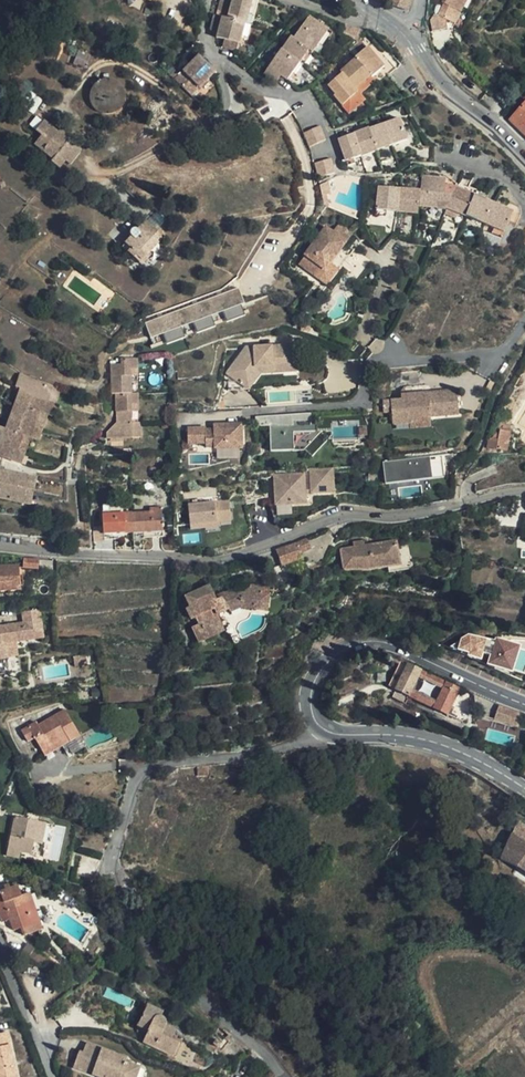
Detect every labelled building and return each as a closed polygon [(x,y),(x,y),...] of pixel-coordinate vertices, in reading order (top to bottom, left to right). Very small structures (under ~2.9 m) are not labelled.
[(34,15),(50,1),(49,0),(30,0),(25,5),(34,15)] [(50,1),(34,15),(37,18),(58,0),(49,0),(50,1)] [(242,23),(244,14),(248,0),(229,0),(228,4),(218,2),(213,16),(236,22),(242,23)] [(244,14),(250,15),(254,0),(248,0),(244,14)] [(388,4),(408,12),(413,0),(389,0),(388,4)] [(460,13),(466,0),(444,0),(442,4),(448,6),(460,13)] [(268,14),(276,18),(282,5),(274,1),(268,14)] [(283,22),(289,9),(282,5),(276,18),(283,22)] [(443,17),(446,19),(455,23),(460,13),(448,6),(443,17)] [(443,17),(434,14),(430,21),(432,31),(448,29),(446,19),(443,17)] [(209,29),(209,30),(215,31),(214,37),(225,40),(222,48),(234,51),(239,35),(233,33),(236,22),(213,16),(211,15),(208,23),(209,29)] [(309,51),(313,54),(329,32),(311,19),(294,40),(309,51)] [(239,35),(242,23),(236,22),(233,33),(239,35)] [(294,40),(291,38),(281,51),(300,64),(309,51),(294,40)] [(367,49),(353,60),(354,62),(370,79),(383,69),(367,49)] [(300,64),(281,51),(264,74),(276,83),(281,76),(288,81),(300,64)] [(175,71),(170,76),(190,96),(205,80),(201,76),(209,67),(198,56),(179,75),(175,71)] [(358,95),(373,82),(370,79),(354,62),(340,73),(341,75),(358,95)] [(205,80),(214,72),(209,67),(201,76),(205,80)] [(363,101),(358,95),(341,75),(327,86),(335,95),(333,97),(348,113),(363,101)] [(97,81),(95,82),(93,84),(91,86),(89,89),(88,92),(88,96),(88,100),(89,104),(91,107),(93,109),(95,111),(97,113),(101,114),(105,115),(109,115),(111,114),(114,113),(117,112),(119,110),(121,108),(122,106),(124,102),(125,99),(125,96),(124,92),(123,89),(122,87),(120,84),(118,82),(115,80),(112,79),(108,78),(104,78),(101,79),(98,80),(97,81)] [(509,121),(524,136),(524,104),(509,121)] [(400,119),(385,124),(392,145),(407,140),(400,119)] [(71,137),(60,128),(57,132),(43,120),(35,130),(41,134),(33,143),(52,158),(50,161),(58,168),(64,160),(58,156),(70,141),(69,140),(71,137)] [(392,145),(385,124),(369,129),(376,150),(392,145)] [(317,126),(310,129),(316,142),(323,139),(317,126)] [(310,129),(303,132),(308,146),(316,142),(310,129)] [(376,150),(369,129),(354,134),(361,156),(376,150)] [(354,134),(338,140),(346,160),(354,158),(361,156),(354,134)] [(64,160),(69,164),(81,150),(70,141),(58,156),(64,160)] [(434,156),(435,147),(427,145),(426,154),(434,156)] [(433,164),(434,156),(426,154),(420,154),(419,163),(433,164)] [(331,160),(323,161),(324,163),(327,175),(335,173),(331,160)] [(324,163),(316,165),(319,177),(327,175),(324,163)] [(422,177),(420,192),(418,206),(446,210),(455,188),(457,184),(446,176),(445,180),(422,177)] [(320,184),(322,195),(327,194),(331,193),(329,184),(320,184)] [(397,212),(399,189),(379,187),(377,198),(373,198),(372,205),(377,206),(376,209),(388,211),(397,212)] [(446,210),(465,218),(474,196),(455,188),(446,210)] [(420,192),(399,189),(397,212),(408,214),(409,207),(418,209),(418,206),(420,192)] [(475,216),(486,220),(493,204),(474,196),(465,218),(473,221),(475,216)] [(486,220),(483,226),(503,234),(509,220),(517,224),(520,215),(493,204),(486,220)] [(473,221),(483,226),(486,220),(475,216),(473,221)] [(122,246),(141,264),(150,254),(148,252),(162,237),(145,220),(137,230),(134,228),(131,229),(130,231),(129,233),(131,236),(122,246)] [(305,255),(299,263),(319,279),(331,263),(334,258),(330,254),(333,250),(337,254),(352,235),(357,239),(358,241),(368,237),(361,223),(351,227),(347,232),(338,224),(333,232),(326,227),(304,254),(305,255)] [(319,279),(327,285),(339,269),(331,263),(319,279)] [(244,303),(239,288),(146,322),(151,338),(163,333),(181,327),(193,322),(211,316),(223,311),(241,304),(244,303)] [(56,313),(60,307),(52,301),(48,307),(56,313)] [(241,304),(223,311),(227,322),(245,315),(241,304)] [(211,316),(193,322),(197,333),(215,327),(211,316)] [(181,327),(163,333),(167,344),(185,338),(181,327)] [(262,376),(299,374),(298,346),(274,347),(254,349),(246,348),(226,375),(250,392),(262,376)] [(115,393),(125,392),(133,392),(133,380),(137,380),(136,357),(122,357),(120,357),(120,363),(110,363),(111,393),(115,393)] [(20,387),(15,400),(42,410),(42,409),(49,412),(53,414),(57,402),(50,399),(54,387),(21,374),(16,386),(20,387)] [(50,399),(57,402),(61,389),(54,387),(50,399)] [(407,397),(407,394),(401,394),(401,399),(382,401),(383,411),(391,411),(392,423),(395,425),(409,424),(409,421),(430,419),(430,416),(458,414),(457,390),(415,393),(416,396),(407,397)] [(116,421),(124,420),(133,420),(133,410),(137,410),(137,392),(133,392),(125,392),(115,393),(116,421)] [(15,400),(13,404),(40,415),(42,410),(15,400)] [(24,433),(30,436),(39,439),(44,424),(38,421),(40,415),(13,404),(5,427),(24,434),(24,433)] [(44,424),(47,417),(40,415),(38,421),(44,424)] [(409,421),(409,424),(409,428),(431,427),(430,419),(409,421)] [(108,436),(122,436),(142,436),(142,420),(133,420),(124,420),(116,421),(108,430),(108,436)] [(317,434),(317,423),(293,423),(293,428),(294,431),(289,431),(289,428),(271,428),(271,454),(295,453),(295,435),(317,434)] [(23,437),(24,434),(5,427),(4,428),(0,426),(0,429),(23,437)] [(244,451),(243,427),(222,428),(222,433),(216,433),(214,433),(214,436),(210,436),(210,433),(208,433),(208,431),(189,432),(190,447),(208,447),(208,451),(216,451),(216,452),(244,451)] [(26,447),(20,445),(23,437),(0,429),(0,455),(20,463),(26,447)] [(499,440),(492,439),(490,439),(488,449),(497,451),(498,450),(508,451),(511,433),(500,431),(499,440)] [(500,431),(492,439),(499,440),(500,431)] [(26,447),(29,440),(23,437),(20,445),(26,447)] [(383,462),(385,483),(433,478),(444,476),(442,455),(430,457),(383,462)] [(36,477),(16,472),(0,469),(0,497),(22,502),(25,492),(32,494),(36,477)] [(333,496),(332,472),(317,473),(311,473),(311,479),(275,481),(277,509),(306,507),(306,496),(305,493),(312,493),(312,496),(312,497),(333,496)] [(30,504),(32,494),(25,492),(22,502),(30,504)] [(231,521),(229,502),(188,507),(191,530),(204,529),(204,524),(220,522),(231,521)] [(163,536),(161,508),(150,508),(150,513),(115,515),(115,511),(102,511),(104,539),(124,538),(123,532),(143,531),(144,537),(163,536)] [(278,550),(283,566),(307,557),(305,552),(311,549),(306,538),(297,543),(278,550)] [(352,548),(351,548),(355,571),(370,571),(387,569),(388,573),(399,572),(395,542),(363,547),(352,548)] [(355,571),(351,548),(339,550),(342,568),(344,571),(355,571)] [(38,569),(39,559),(24,558),(23,568),(38,569)] [(19,565),(0,566),(0,591),(21,590),(19,565)] [(200,643),(213,637),(209,628),(222,622),(218,615),(230,610),(229,607),(239,602),(252,605),(255,591),(269,595),(270,592),(268,587),(258,584),(243,591),(235,588),(225,593),(223,598),(217,601),(210,586),(187,596),(191,607),(188,609),(193,619),(196,618),(200,624),(192,628),(200,643)] [(265,609),(269,595),(255,591),(252,605),(265,609)] [(22,611),(24,622),(0,626),(0,673),(21,670),(19,656),(17,656),(8,657),(5,642),(15,640),(15,637),(26,635),(26,638),(43,636),(39,608),(22,611)] [(209,628),(213,637),(226,631),(222,622),(209,628)] [(512,674),(521,648),(501,642),(500,643),(491,640),(490,643),(468,636),(462,639),(461,640),(457,651),(461,652),(468,654),(468,657),(479,661),(482,653),(491,656),(488,666),(494,668),(495,666),(506,669),(505,672),(512,674)] [(15,640),(5,642),(8,657),(17,656),(15,640)] [(461,640),(446,648),(457,651),(461,640)] [(396,690),(408,664),(401,661),(389,687),(396,690)] [(418,678),(422,671),(408,664),(396,690),(392,698),(406,705),(409,697),(412,691),(418,678)] [(495,666),(494,668),(494,670),(504,674),(505,672),(506,669),(495,666)] [(443,690),(446,683),(422,671),(418,678),(443,690)] [(460,690),(446,683),(443,690),(437,702),(434,709),(448,716),(460,690)] [(409,697),(434,709),(437,702),(412,691),(409,697)] [(519,727),(523,714),(499,706),(495,720),(510,724),(519,727)] [(45,755),(79,735),(64,709),(38,725),(36,722),(21,731),(28,741),(34,738),(45,755)] [(42,844),(46,824),(14,817),(7,855),(19,858),(21,852),(31,854),(34,843),(42,844)] [(503,862),(520,869),(518,873),(524,878),(524,823),(522,821),(503,862)] [(80,852),(76,862),(95,868),(98,858),(80,852)] [(95,868),(76,862),(73,871),(92,878),(95,868)] [(520,869),(503,862),(501,866),(518,873),(520,869)] [(34,932),(28,914),(37,911),(30,893),(21,896),(18,886),(10,888),(8,884),(4,886),(3,883),(0,884),(0,916),(2,922),(10,919),(14,930),(21,928),(24,936),(34,932)] [(28,914),(34,932),(43,929),(37,911),(28,914)] [(89,968),(92,964),(84,957),(81,961),(89,968)] [(172,1040),(174,1036),(176,1032),(166,1027),(165,1022),(162,1018),(160,1017),(156,1017),(157,1011),(148,1006),(139,1026),(149,1031),(143,1042),(174,1057),(180,1044),(172,1040)] [(7,1033),(0,1035),(0,1076),(16,1076),(7,1033)] [(183,1040),(174,1036),(172,1040),(180,1044),(183,1040)] [(108,1052),(87,1044),(83,1053),(79,1052),(73,1067),(101,1076),(111,1076),(112,1074),(120,1076),(136,1076),(139,1067),(125,1062),(127,1059),(115,1055),(114,1058),(107,1056),(108,1052)]
